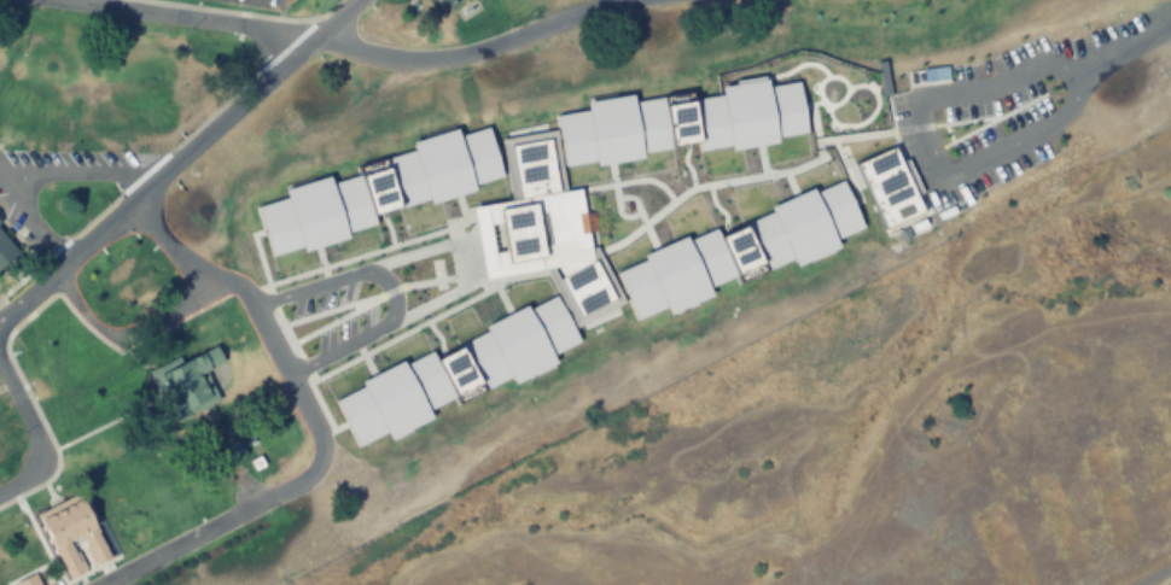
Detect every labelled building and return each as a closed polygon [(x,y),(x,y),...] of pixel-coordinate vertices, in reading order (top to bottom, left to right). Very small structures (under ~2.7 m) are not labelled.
[(19,251),(0,227),(0,268),(19,251)] [(91,231),(77,242),(89,256),(102,244),(91,231)] [(610,288),(624,280),(618,267),(603,275),(610,288)] [(575,293),(594,293),(594,272),(574,273),(575,293)] [(241,362),(260,352),(254,340),(235,350),(241,362)] [(148,369),(174,421),(220,399),(228,385),(231,370),(216,346),(169,369),(165,361),(148,369)] [(40,517),(72,579),(89,571),(80,552),(76,555),(70,544),(83,537),(89,549),(86,550),(95,569),(115,558),(81,496),(40,517)] [(36,575),(17,584),(41,584),(36,575)]
